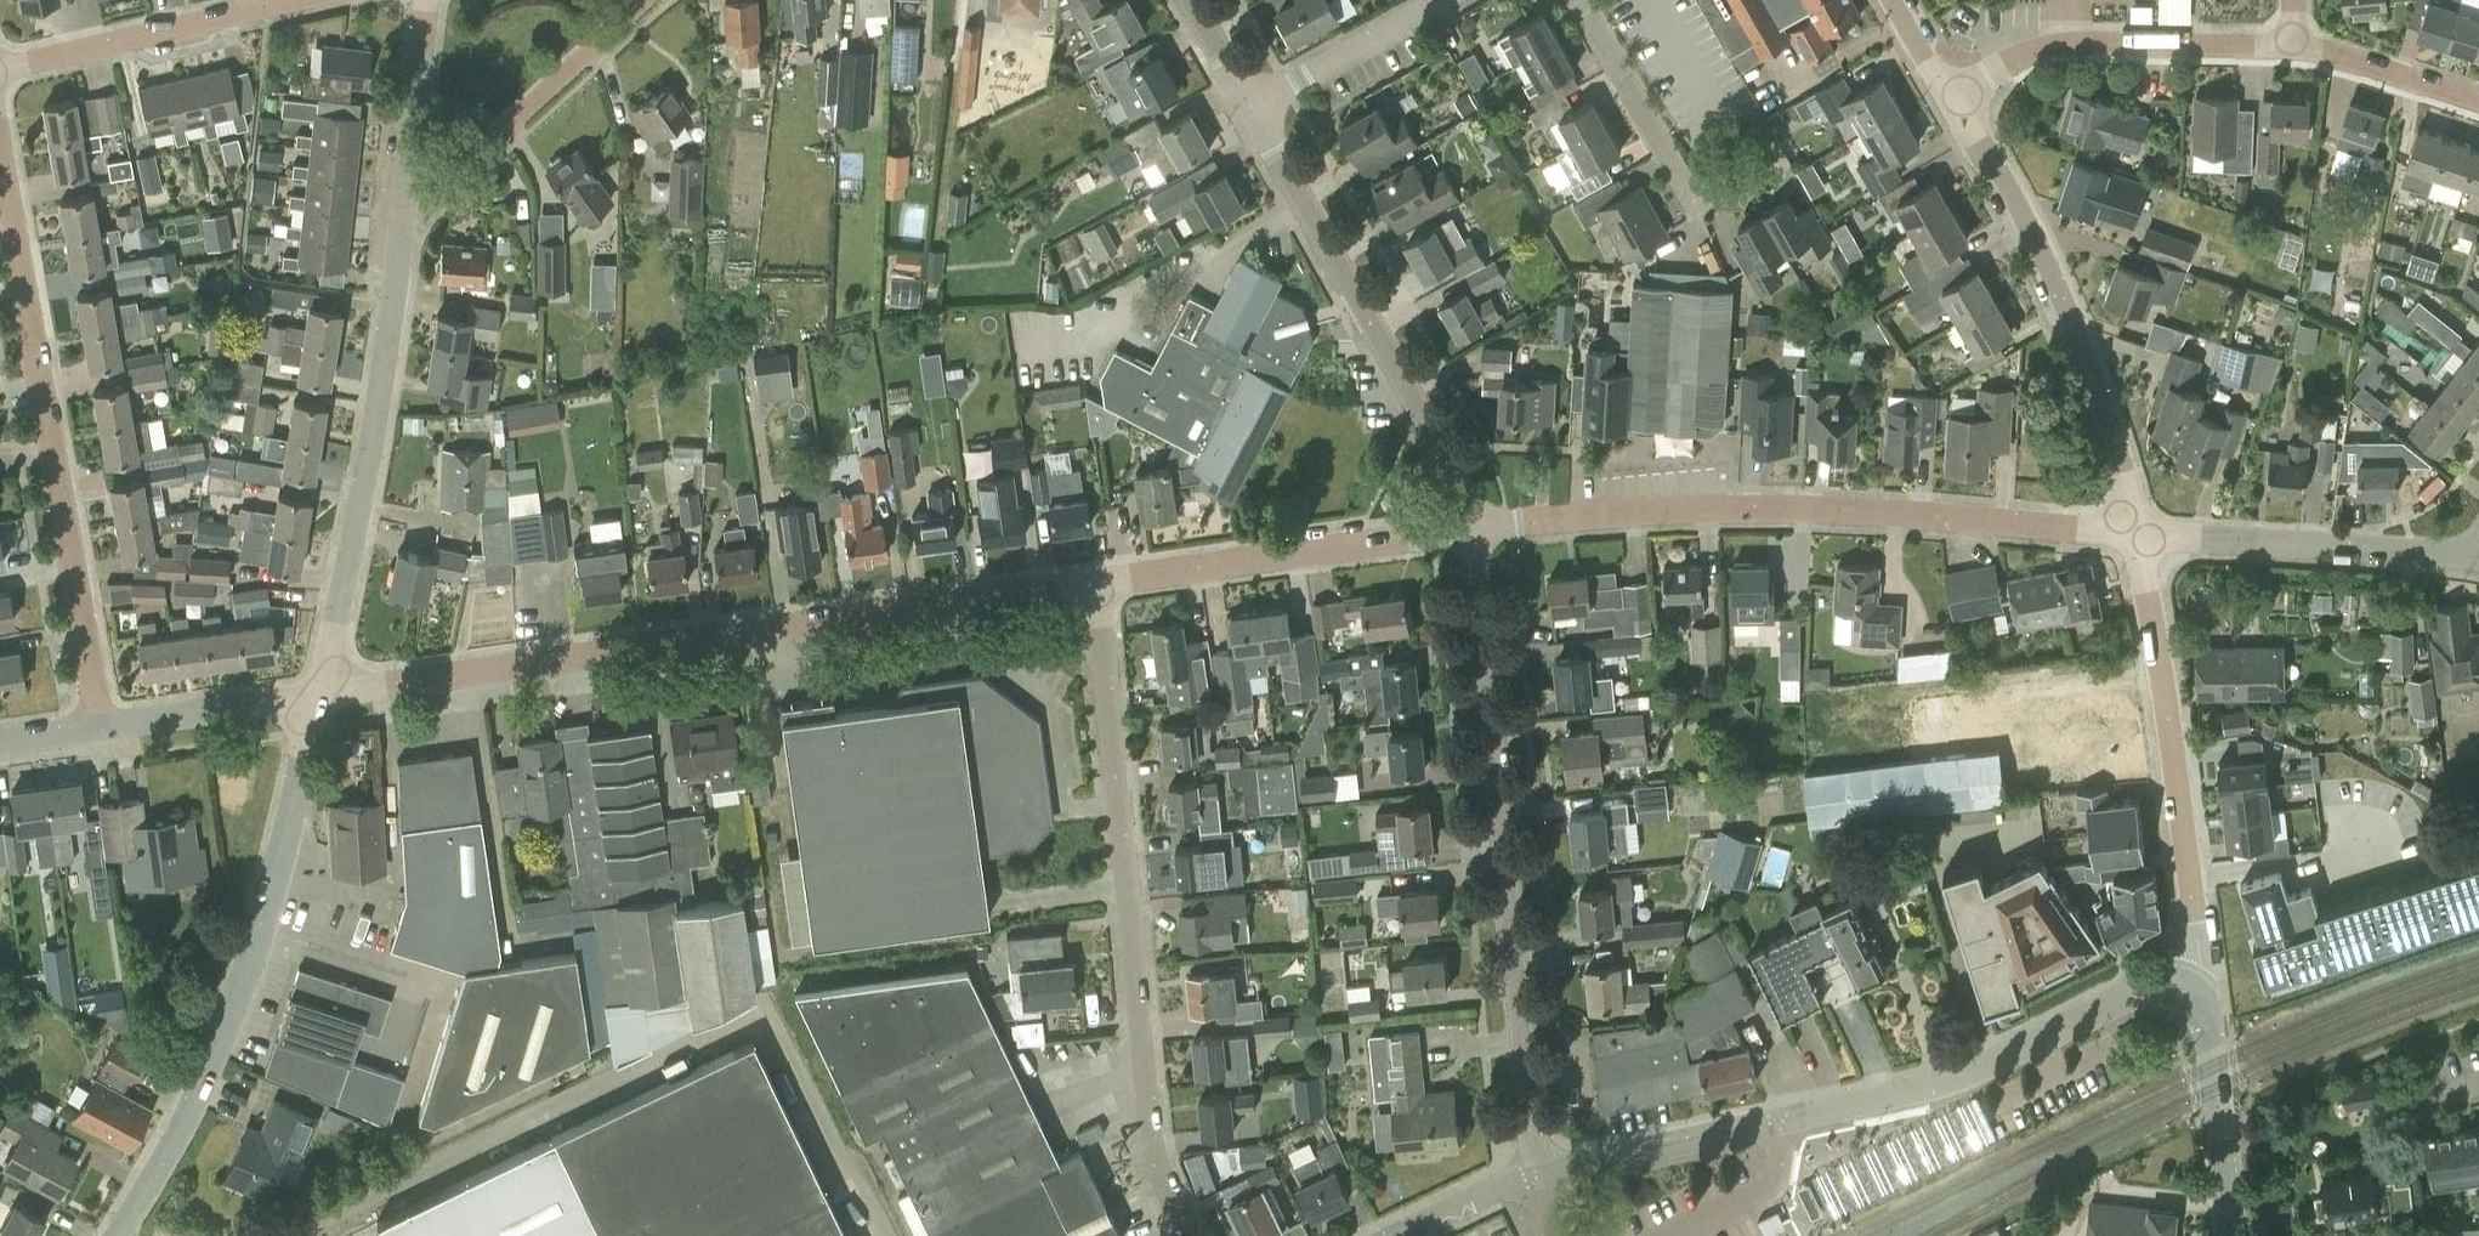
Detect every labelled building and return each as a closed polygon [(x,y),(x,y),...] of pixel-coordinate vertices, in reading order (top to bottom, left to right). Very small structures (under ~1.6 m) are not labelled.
[(23,9),(59,1),(58,0),(21,0),(23,9)] [(728,39),(737,39),(739,65),(742,65),(743,86),(760,84),(760,64),(761,64),(759,37),(761,37),(758,0),(726,0),(728,39)] [(795,17),(797,36),(818,34),(816,15),(826,14),(825,0),(794,0),(795,17)] [(864,15),(892,12),(891,0),(862,0),(864,15)] [(1040,11),(1041,0),(988,0),(986,16),(1002,18),(1004,8),(1040,11)] [(1129,0),(1124,0),(1107,9),(1102,0),(1069,0),(1082,23),(1084,22),(1096,44),(1074,56),(1083,72),(1125,50),(1122,45),(1119,40),(1144,27),(1129,0)] [(1338,17),(1329,0),(1297,0),(1299,3),(1279,14),(1294,41),(1338,17)] [(1730,56),(1731,55),(1739,69),(1790,40),(1782,25),(1811,9),(1827,0),(1699,0),(1730,56)] [(1861,14),(1853,0),(1827,0),(1811,9),(1814,14),(1790,29),(1808,62),(1835,48),(1827,33),(1843,24),(1861,14)] [(2386,9),(2386,4),(2391,3),(2391,0),(2344,0),(2345,13),(2386,9)] [(2417,36),(2446,45),(2457,9),(2460,0),(2415,0),(2407,24),(2419,28),(2417,36)] [(2457,9),(2446,45),(2475,55),(2478,41),(2478,16),(2457,9)] [(1526,60),(1526,61),(1560,42),(1544,14),(1499,39),(1504,47),(1516,66),(1526,60)] [(891,79),(917,80),(920,25),(894,24),(891,79)] [(963,44),(979,46),(981,26),(980,26),(965,25),(963,44)] [(1130,115),(1178,88),(1159,54),(1152,40),(1124,54),(1125,56),(1104,68),(1130,115)] [(1560,42),(1526,61),(1537,78),(1525,85),(1538,108),(1530,112),(1531,114),(1553,101),(1566,94),(1566,93),(1580,85),(1573,72),(1576,70),(1560,42)] [(369,49),(324,44),(320,75),(304,74),(302,94),(348,99),(350,84),(365,86),(369,49)] [(872,51),(842,49),(839,102),(869,104),(872,51)] [(1474,51),(1459,60),(1475,88),(1490,79),(1474,51)] [(817,101),(836,101),(839,58),(819,57),(817,101)] [(1074,71),(1072,64),(1066,60),(1059,62),(1055,68),(1057,75),(1063,79),(1070,77),(1074,71)] [(239,112),(228,67),(203,73),(213,118),(232,114),(235,130),(247,127),(243,111),(239,112)] [(213,118),(203,73),(173,80),(183,125),(202,121),(205,137),(217,134),(213,118)] [(1901,110),(1883,78),(1855,95),(1844,75),(1814,92),(1795,103),(1805,120),(1824,108),(1831,121),(1854,109),(1866,130),(1901,110)] [(138,88),(148,133),(172,128),(176,144),(187,141),(183,125),(173,80),(138,88)] [(668,85),(630,112),(660,154),(675,143),(665,129),(688,113),(679,101),(668,85)] [(2072,91),(2060,130),(2138,152),(2150,115),(2115,105),(2116,104),(2072,91)] [(100,132),(124,128),(117,92),(83,98),(89,134),(100,132)] [(1455,101),(1464,116),(1478,107),(1469,93),(1455,101)] [(2194,150),(2194,169),(2223,170),(2252,171),(2254,119),(2236,119),(2237,98),(2196,97),(2194,150)] [(358,152),(362,116),(315,110),(316,101),(282,98),(281,114),(314,118),(312,135),(296,133),(295,145),(311,147),(358,152)] [(2307,134),(2309,101),(2260,99),(2257,171),(2280,171),(2281,133),(2307,134)] [(75,100),(43,105),(50,142),(81,136),(75,100)] [(1559,113),(1553,101),(1531,114),(1537,125),(1558,114),(1559,113)] [(1593,101),(1576,111),(1560,119),(1574,144),(1606,125),(1593,101)] [(2383,113),(2349,103),(2341,131),(2336,145),(2363,154),(2355,179),(2357,179),(2350,200),(2368,205),(2375,185),(2376,185),(2386,156),(2372,151),(2374,141),(2383,113)] [(1342,127),(1358,157),(1380,145),(1388,159),(1419,141),(1404,115),(1388,124),(1378,106),(1342,127)] [(1901,110),(1866,130),(1879,151),(1856,165),(1873,195),(1903,177),(1891,157),(1919,141),(1901,110)] [(1775,133),(1781,129),(1784,118),(1779,111),(1766,118),(1775,133)] [(1210,146),(1192,113),(1162,129),(1181,163),(1210,146)] [(278,119),(261,117),(260,133),(277,135),(278,119)] [(1165,172),(1181,163),(1162,129),(1154,117),(1100,149),(1115,176),(1141,162),(1133,148),(1136,146),(1148,165),(1146,164),(1143,166),(1152,184),(1166,176),(1165,172)] [(1621,152),(1606,125),(1574,144),(1557,153),(1573,183),(1570,184),(1577,197),(1613,177),(1604,161),(1621,152)] [(2447,137),(2417,128),(2407,161),(2401,176),(2431,186),(2435,174),(2447,137)] [(1521,142),(1522,135),(1519,130),(1513,129),(1507,132),(1506,138),(1509,143),(1515,145),(1521,142)] [(1478,141),(1489,159),(1503,151),(1504,151),(1493,132),(1478,141)] [(81,136),(50,142),(56,176),(88,171),(84,150),(101,148),(99,133),(81,136)] [(226,163),(243,159),(238,137),(220,141),(226,163)] [(2435,174),(2431,186),(2430,188),(2458,197),(2463,183),(2475,147),(2447,137),(2435,174)] [(308,177),(354,182),(358,152),(311,147),(309,165),(293,163),(291,175),(308,177)] [(2463,183),(2478,189),(2478,148),(2475,147),(2463,183)] [(577,149),(546,171),(565,197),(582,223),(585,221),(588,225),(593,226),(602,220),(602,213),(601,210),(613,202),(595,175),(577,149)] [(146,190),(165,186),(157,150),(138,154),(146,190)] [(258,167),(278,170),(280,153),(260,151),(258,167)] [(1486,161),(1496,178),(1513,168),(1503,151),(1489,159),(1486,161)] [(895,185),(897,156),(897,152),(887,152),(885,195),(902,196),(903,186),(895,185)] [(130,157),(107,161),(110,179),(133,175),(130,157)] [(667,214),(701,215),(703,159),(670,157),(667,214)] [(1242,204),(1225,173),(1224,174),(1214,157),(1164,188),(1165,190),(1160,192),(1158,189),(1148,194),(1162,218),(1176,210),(1178,212),(1183,209),(1195,231),(1213,221),(1242,204)] [(2144,182),(2075,159),(2060,203),(2122,223),(2129,226),(2144,182)] [(1811,161),(1797,170),(1803,181),(1817,172),(1811,161)] [(1391,216),(1394,214),(1412,204),(1420,218),(1456,196),(1441,170),(1424,180),(1414,162),(1373,185),(1391,216)] [(1512,170),(1497,179),(1508,198),(1523,189),(1512,170)] [(1893,220),(1904,214),(1914,231),(1952,209),(1937,182),(1923,190),(1914,175),(1879,195),(1893,220)] [(253,177),(250,200),(272,202),(274,179),(253,177)] [(304,207),(351,213),(354,182),(308,177),(306,196),(289,194),(287,206),(304,207)] [(1666,233),(1639,186),(1628,193),(1619,177),(1574,203),(1586,225),(1602,216),(1625,256),(1666,233)] [(2233,196),(2247,199),(2249,180),(2236,178),(2233,196)] [(946,219),(965,221),(968,193),(949,191),(946,219)] [(92,195),(60,200),(66,237),(99,231),(98,230),(92,195)] [(1765,214),(1786,252),(1797,245),(1806,261),(1834,245),(1811,205),(1797,213),(1790,200),(1765,214)] [(118,226),(118,227),(142,223),(138,203),(130,204),(131,211),(115,214),(118,226)] [(348,243),(351,213),(304,207),(302,226),(273,223),(272,235),(284,236),(301,238),(348,243)] [(1952,209),(1914,231),(1924,249),(1914,255),(1928,279),(1963,259),(1955,245),(1968,237),(1952,209)] [(201,216),(207,249),(233,244),(226,211),(201,216)] [(1784,280),(1774,259),(1786,252),(1765,214),(1739,229),(1744,237),(1730,245),(1759,295),(1784,280)] [(2477,224),(2452,216),(2448,230),(2473,238),(2477,224)] [(158,221),(136,227),(141,246),(163,240),(158,221)] [(1102,222),(1084,232),(1090,244),(1108,234),(1102,222)] [(1846,223),(1833,230),(1840,244),(1854,237),(1846,223)] [(1154,233),(1165,251),(1180,242),(1170,224),(1154,233)] [(99,231),(66,237),(72,271),(110,265),(118,263),(118,261),(114,242),(120,240),(118,227),(118,226),(117,226),(98,230),(99,231)] [(1408,243),(1426,277),(1451,263),(1459,277),(1495,257),(1481,231),(1471,236),(1471,234),(1447,248),(1435,227),(1408,243)] [(2157,231),(2148,254),(2187,268),(2196,244),(2157,231)] [(247,234),(245,250),(265,252),(267,236),(247,234)] [(344,269),(345,269),(348,243),(301,238),(299,257),(283,255),(281,267),(298,268),(298,264),(320,266),(318,282),(342,284),(344,269)] [(509,238),(496,238),(496,250),(508,250),(509,238)] [(537,291),(565,291),(564,239),(536,240),(537,291)] [(2378,253),(2402,259),(2406,245),(2382,239),(2378,253)] [(443,243),(439,279),(480,282),(483,246),(443,243)] [(944,250),(927,248),(923,279),(941,280),(944,250)] [(2410,269),(2436,277),(2442,257),(2416,249),(2410,269)] [(1841,251),(1829,258),(1844,283),(1855,276),(1841,251)] [(920,269),(922,253),(898,252),(897,267),(920,269)] [(118,263),(110,265),(113,278),(143,272),(168,268),(166,254),(149,257),(149,256),(118,261),(118,263)] [(1920,323),(1953,304),(1962,319),(1995,300),(1977,270),(1969,256),(1903,294),(1920,323)] [(1195,465),(1180,467),(1182,482),(1198,480),(1232,497),(1285,392),(1288,388),(1286,387),(1310,341),(1307,329),(1304,319),(1301,311),(1300,308),(1271,292),(1279,276),(1241,257),(1227,283),(1214,308),(1190,295),(1152,368),(1116,349),(1102,374),(1100,374),(1104,403),(1086,394),(1092,433),(1103,431),(1106,436),(1119,425),(1116,421),(1120,413),(1189,448),(1200,454),(1195,465)] [(2106,298),(2136,308),(2145,311),(2151,294),(2175,302),(2187,268),(2154,257),(2149,272),(2119,262),(2106,298)] [(1476,293),(1506,277),(1495,258),(1466,275),(1476,293)] [(1586,269),(1582,290),(1604,293),(1607,272),(1586,269)] [(143,272),(113,278),(116,293),(146,288),(143,272)] [(2463,293),(2478,306),(2478,291),(2467,281),(2463,293)] [(1629,396),(1627,421),(1645,422),(1666,424),(1666,428),(1695,430),(1695,425),(1698,374),(1727,376),(1732,288),(1673,284),(1633,282),(1631,324),(1630,348),(1629,370),(1640,371),(1639,397),(1629,396)] [(298,290),(272,286),(269,302),(296,307),(298,290)] [(108,289),(77,295),(83,331),(133,322),(139,321),(137,309),(135,300),(111,305),(108,289)] [(590,306),(610,306),(611,289),(590,289),(590,306)] [(536,295),(509,292),(507,316),(534,318),(536,295)] [(1441,308),(1459,338),(1484,324),(1502,314),(1492,296),(1474,306),(1466,293),(1441,308)] [(1996,339),(2013,330),(1995,300),(1962,319),(1979,348),(1966,356),(1975,371),(2005,354),(1996,339)] [(2417,321),(2414,319),(2387,300),(2378,312),(2409,334),(2417,321)] [(1854,338),(1888,340),(1865,301),(1832,321),(1842,338),(1853,331),(1854,334),(1854,338)] [(1573,304),(1558,303),(1557,324),(1572,325),(1573,304)] [(139,321),(165,316),(163,304),(137,309),(139,321)] [(432,347),(465,352),(468,336),(495,340),(500,309),(467,304),(465,319),(437,314),(432,347)] [(269,323),(266,337),(334,348),(340,311),(321,309),(309,307),(306,327),(287,324),(286,326),(269,323)] [(1749,313),(1748,330),(1769,331),(1770,314),(1749,313)] [(168,329),(165,316),(139,321),(142,334),(168,329)] [(2433,332),(2450,346),(2460,334),(2461,333),(2443,319),(2442,320),(2433,332)] [(2165,349),(2173,326),(2154,320),(2146,345),(2165,351),(2165,349)] [(133,322),(83,331),(89,366),(120,361),(117,339),(142,334),(139,321),(133,322)] [(2313,344),(2316,325),(2296,322),(2293,341),(2313,344)] [(2170,350),(2150,409),(2160,413),(2155,430),(2157,431),(2167,434),(2165,442),(2172,451),(2179,449),(2180,447),(2182,448),(2179,459),(2180,459),(2197,413),(2196,413),(2202,394),(2191,390),(2202,360),(2177,351),(2188,331),(2173,326),(2165,349),(2170,350)] [(2450,346),(2455,349),(2466,358),(2465,359),(2478,369),(2478,342),(2474,348),(2461,339),(2463,337),(2460,334),(2450,346)] [(266,337),(257,335),(257,336),(255,348),(280,352),(279,360),(301,364),(298,379),(328,383),(334,348),(266,337)] [(1730,355),(1742,356),(1743,337),(1731,337),(1730,355)] [(2370,360),(2377,366),(2386,355),(2367,340),(2358,350),(2370,360)] [(2212,365),(2209,376),(2270,391),(2283,356),(2229,343),(2217,341),(2212,365)] [(1512,347),(1483,345),(1482,366),(1511,368),(1512,347)] [(432,347),(426,382),(439,384),(437,399),(486,406),(491,374),(462,371),(465,352),(432,347)] [(1584,424),(1627,426),(1627,421),(1629,396),(1639,397),(1640,371),(1629,370),(1630,348),(1589,347),(1586,392),(1584,424)] [(2440,376),(2447,381),(2478,405),(2478,404),(2478,369),(2465,359),(2466,358),(2455,349),(2442,364),(2447,367),(2440,376)] [(161,350),(125,356),(127,372),(131,390),(167,384),(161,350)] [(785,352),(752,357),(755,379),(788,374),(785,352)] [(225,378),(223,378),(260,383),(263,364),(228,358),(225,378)] [(738,377),(736,360),(716,366),(721,382),(738,377)] [(2362,386),(2363,385),(2378,366),(2377,366),(2370,360),(2354,379),(2362,385),(2362,386)] [(599,386),(614,381),(607,363),(593,368),(599,386)] [(945,369),(946,378),(962,375),(961,366),(945,369)] [(1795,392),(1806,393),(1808,388),(1809,367),(1796,366),(1795,392)] [(1790,450),(1793,395),(1773,394),(1773,375),(1742,373),(1739,428),(1755,428),(1754,448),(1790,450)] [(1518,378),(1484,375),(1483,392),(1502,393),(1500,419),(1532,421),(1534,384),(1518,383),(1518,378)] [(257,402),(260,383),(223,378),(220,396),(245,400),(241,429),(252,431),(275,434),(279,406),(257,402)] [(557,387),(555,381),(549,378),(543,380),(541,386),(543,392),(548,394),(554,392),(557,387)] [(2429,405),(2460,428),(2478,405),(2447,381),(2429,405)] [(125,385),(93,390),(100,426),(131,421),(125,385)] [(908,398),(906,385),(879,389),(880,401),(888,401),(908,398)] [(2362,385),(2351,398),(2380,420),(2391,407),(2363,385),(2362,386),(2362,385)] [(2014,388),(1978,387),(1976,416),(1951,415),(1949,455),(1948,468),(1987,470),(1988,450),(2011,451),(2014,388)] [(1855,450),(1857,407),(1840,406),(1841,392),(1830,391),(1830,390),(1808,388),(1806,393),(1804,437),(1820,437),(1819,448),(1819,451),(1854,453),(1855,450)] [(1081,389),(1066,391),(1068,405),(1083,403),(1081,389)] [(1885,455),(1917,457),(1918,440),(1935,441),(1937,394),(1907,393),(1906,410),(1888,409),(1885,450),(1885,455)] [(293,400),(288,436),(319,441),(324,405),(293,400)] [(525,405),(504,408),(509,434),(530,430),(525,405)] [(2215,420),(2197,413),(2180,459),(2181,460),(2181,466),(2193,470),(2197,465),(2211,470),(2221,439),(2235,444),(2246,414),(2220,405),(2215,420)] [(2409,429),(2440,453),(2460,428),(2429,405),(2409,429)] [(2303,408),(2300,436),(2335,440),(2338,412),(2303,408)] [(106,462),(142,456),(153,454),(152,446),(147,418),(131,421),(100,426),(106,462)] [(911,451),(919,450),(916,427),(886,431),(894,484),(915,481),(911,451)] [(2360,431),(2361,462),(2359,462),(2360,493),(2362,493),(2362,498),(2376,498),(2376,492),(2398,492),(2397,463),(2433,462),(2391,429),(2360,431)] [(1022,434),(990,438),(994,468),(1026,464),(1022,434)] [(313,477),(319,441),(288,436),(283,465),(237,458),(234,476),(242,478),(280,484),(283,472),(313,477)] [(854,440),(856,455),(859,455),(863,488),(889,484),(882,436),(854,440)] [(2267,488),(2304,492),(2308,454),(2309,444),(2289,441),(2288,452),(2271,450),(2267,488)] [(177,442),(152,446),(153,454),(142,456),(145,467),(180,461),(177,442)] [(675,457),(699,458),(698,479),(723,480),(724,458),(705,458),(705,443),(676,442),(675,457)] [(663,465),(660,447),(635,451),(638,469),(663,465)] [(511,563),(507,494),(506,494),(507,480),(487,480),(488,453),(443,452),(441,507),(479,508),(482,555),(472,555),(472,556),(468,576),(467,584),(513,582),(511,563)] [(116,521),(148,515),(144,499),(162,496),(160,484),(185,480),(181,461),(180,461),(145,467),(147,479),(110,486),(116,521)] [(1171,484),(1182,482),(1180,467),(1138,473),(1144,519),(1175,515),(1171,484)] [(1053,533),(1088,527),(1083,497),(1079,468),(1047,473),(1046,468),(1028,471),(1032,501),(1044,499),(1048,504),(1053,533)] [(242,478),(234,476),(208,472),(205,489),(240,494),(242,478)] [(981,543),(1024,536),(1018,503),(1014,504),(1009,473),(975,479),(980,512),(976,513),(981,543)] [(801,479),(803,503),(794,504),(774,507),(780,547),(784,546),(787,569),(819,564),(813,523),(812,524),(812,517),(827,515),(822,477),(801,479)] [(628,498),(640,497),(639,480),(627,481),(628,498)] [(916,546),(954,540),(950,513),(955,512),(952,488),(926,491),(929,514),(911,516),(916,546)] [(696,489),(676,493),(680,524),(701,520),(696,489)] [(753,490),(735,493),(739,522),(758,519),(753,490)] [(886,554),(881,524),(870,526),(869,514),(871,513),(868,493),(838,497),(840,496),(839,490),(825,492),(828,515),(840,513),(843,530),(844,530),(849,560),(886,554)] [(309,500),(278,494),(275,512),(239,506),(238,512),(229,510),(227,523),(236,524),(236,526),(258,529),(304,536),(309,500)] [(122,557),(154,551),(151,533),(195,525),(198,507),(148,515),(116,521),(122,557)] [(562,507),(541,510),(547,556),(568,554),(562,507)] [(588,521),(591,540),(571,543),(575,572),(580,571),(584,598),(619,593),(616,567),(625,565),(618,516),(588,521)] [(198,520),(195,541),(213,543),(215,523),(198,520)] [(651,588),(686,583),(677,528),(670,529),(669,524),(659,526),(660,530),(658,531),(659,542),(645,544),(647,556),(646,556),(651,588)] [(755,573),(751,544),(746,545),(742,526),(723,529),(726,548),(714,550),(718,578),(755,573)] [(266,566),(298,571),(304,536),(258,529),(254,561),(267,563),(266,566)] [(389,588),(425,596),(430,573),(459,580),(460,575),(468,576),(472,556),(465,554),(465,552),(432,544),(427,557),(397,551),(389,588)] [(157,556),(156,576),(184,578),(185,557),(157,556)] [(228,558),(189,556),(188,578),(228,580),(228,558)] [(2101,613),(2091,562),(2056,569),(2010,578),(2020,629),(2067,620),(2101,613)] [(1773,618),(1773,582),(1768,582),(1768,563),(1732,564),(1733,619),(1773,618)] [(1836,610),(1835,639),(1860,641),(1860,643),(1900,645),(1903,603),(1876,601),(1878,567),(1838,564),(1835,610),(1836,610)] [(1998,580),(1995,565),(1944,575),(1953,620),(2004,610),(1998,580)] [(1663,568),(1664,598),(1683,597),(1684,615),(1704,614),(1704,596),(1702,596),(1701,566),(1663,568)] [(1549,579),(1552,611),(1583,608),(1585,626),(1618,622),(1616,605),(1624,604),(1622,584),(1589,588),(1587,575),(1549,579)] [(174,578),(173,601),(199,602),(196,579),(174,578)] [(196,579),(199,602),(212,603),(213,580),(196,579)] [(1631,632),(1652,630),(1647,582),(1626,584),(1631,632)] [(132,601),(166,601),(163,583),(130,583),(132,601)] [(275,655),(270,621),(251,624),(248,605),(268,602),(266,588),(232,592),(231,593),(236,626),(242,660),(275,655)] [(7,592),(0,594),(0,623),(12,621),(7,592)] [(2346,593),(2343,621),(2353,622),(2356,594),(2346,593)] [(1349,615),(1364,613),(1368,643),(1370,642),(1371,647),(1385,645),(1384,640),(1410,636),(1408,617),(1409,617),(1407,603),(1406,604),(1405,596),(1380,599),(1379,594),(1313,603),(1317,635),(1336,633),(1335,626),(1350,624),(1349,615)] [(2314,595),(2313,609),(2332,610),(2333,596),(2314,595)] [(2470,635),(2465,604),(2433,609),(2438,639),(2433,640),(2440,691),(2478,685),(2478,633),(2470,635)] [(1291,626),(1288,607),(1259,611),(1264,665),(1268,664),(1268,661),(1282,659),(1284,677),(1299,675),(1301,696),(1320,695),(1321,694),(1321,691),(1319,668),(1302,670),(1296,625),(1291,626)] [(1248,667),(1264,665),(1259,611),(1226,616),(1231,649),(1214,651),(1222,706),(1224,706),(1226,720),(1255,715),(1248,667)] [(202,631),(209,665),(242,660),(236,626),(221,628),(218,613),(201,616),(202,631)] [(209,665),(202,631),(190,632),(186,615),(168,618),(171,635),(176,669),(209,665)] [(1801,647),(1800,617),(1781,618),(1780,647),(1801,647)] [(138,640),(143,674),(176,669),(171,635),(156,637),(153,620),(136,622),(138,640)] [(1153,626),(1160,674),(1164,674),(1169,702),(1217,696),(1208,638),(1184,642),(1181,622),(1153,626)] [(1722,625),(1692,625),(1693,662),(1723,661),(1722,625)] [(2413,631),(2389,631),(2391,669),(2379,670),(2380,680),(2403,680),(2402,669),(2414,669),(2413,631)] [(1642,651),(1640,634),(1581,639),(1583,656),(1642,651)] [(2197,696),(2235,696),(2283,695),(2283,646),(2235,647),(2197,647),(2197,696)] [(1902,649),(1902,674),(1956,673),(1955,648),(1902,649)] [(17,651),(0,653),(0,688),(23,684),(17,651)] [(1351,675),(1348,656),(1320,660),(1322,679),(1351,675)] [(1588,657),(1557,660),(1561,702),(1591,699),(1592,708),(1615,706),(1612,675),(1590,678),(1588,657)] [(1383,664),(1362,666),(1362,667),(1368,723),(1389,720),(1388,706),(1418,703),(1414,661),(1383,664)] [(2437,713),(2432,675),(2409,679),(2413,716),(2437,713)] [(832,699),(780,707),(782,719),(805,894),(785,897),(790,939),(810,936),(811,942),(987,918),(978,855),(1029,848),(1046,826),(1032,720),(977,679),(905,688),(894,703),(835,712),(832,699)] [(1321,694),(1320,695),(1321,702),(1308,728),(1332,726),(1329,690),(1321,691),(1321,694)] [(1923,756),(1804,771),(1810,822),(1894,813),(2006,800),(1995,722),(1970,725),(1966,695),(1916,701),(1923,756)] [(1738,700),(1719,719),(1733,734),(1753,714),(1738,700)] [(2247,708),(2222,712),(2225,733),(2251,729),(2247,708)] [(729,712),(670,721),(678,770),(679,770),(680,780),(732,773),(734,787),(748,785),(745,759),(737,760),(729,712)] [(1568,773),(1602,770),(1601,757),(1647,753),(1643,712),(1594,717),(1594,732),(1580,733),(1581,740),(1565,741),(1568,773)] [(1166,759),(1197,756),(1197,754),(1212,752),(1209,732),(1211,732),(1209,714),(1193,715),(1194,722),(1164,724),(1166,759)] [(555,897),(513,903),(517,932),(536,929),(537,935),(596,926),(608,1002),(607,1002),(610,1021),(612,1038),(616,1061),(649,1046),(648,1044),(691,1022),(756,991),(755,985),(775,982),(767,924),(753,926),(746,927),(742,898),(675,908),(674,896),(662,819),(648,725),(556,738),(567,807),(571,838),(564,839),(571,886),(554,889),(555,897)] [(1425,770),(1421,732),(1393,734),(1391,728),(1364,731),(1366,754),(1391,751),(1393,773),(1425,770)] [(1293,760),(1292,760),(1297,800),(1336,797),(1334,773),(1306,776),(1305,768),(1307,768),(1306,753),(1314,731),(1311,730),(1293,761),(1293,760)] [(2240,759),(2219,762),(2222,790),(2267,784),(2262,739),(2253,736),(2238,738),(2240,759)] [(518,743),(529,813),(567,807),(556,738),(518,743)] [(1289,741),(1271,743),(1273,760),(1291,758),(1289,741)] [(1263,761),(1273,760),(1271,743),(1261,744),(1263,761)] [(1217,767),(1229,766),(1255,764),(1245,749),(1240,750),(1240,745),(1216,747),(1217,767)] [(405,897),(390,946),(467,970),(464,970),(419,1116),(433,1121),(589,1048),(575,953),(496,965),(500,953),(470,750),(397,761),(398,784),(405,897)] [(2311,750),(2300,751),(2301,764),(2312,763),(2311,750)] [(1298,804),(1297,800),(1292,760),(1255,764),(1229,766),(1231,784),(1243,783),(1246,813),(1298,808),(1298,804)] [(765,769),(749,772),(753,801),(770,799),(765,769)] [(82,819),(84,819),(79,780),(46,785),(54,838),(58,863),(74,861),(68,821),(82,819)] [(1169,786),(1173,820),(1200,817),(1201,830),(1222,828),(1221,815),(1217,781),(1198,783),(1169,786)] [(2314,781),(2301,782),(2302,791),(2314,790),(2314,781)] [(1666,782),(1634,785),(1636,808),(1669,805),(1666,782)] [(2267,784),(2222,790),(2225,816),(2271,811),(2267,784)] [(17,829),(21,828),(33,827),(35,840),(54,838),(46,785),(11,790),(17,829)] [(2087,806),(2090,833),(2141,827),(2138,798),(2108,802),(2107,788),(2077,791),(2079,807),(2087,806)] [(99,817),(105,859),(125,856),(130,884),(205,873),(202,848),(195,849),(190,817),(143,824),(139,799),(98,805),(99,817)] [(1602,811),(1571,815),(1576,855),(1640,848),(1637,820),(1630,821),(1627,800),(1602,803),(1602,811)] [(334,870),(383,868),(380,803),(331,805),(334,870)] [(1399,809),(1399,810),(1376,812),(1379,848),(1378,848),(1380,868),(1405,865),(1403,847),(1432,845),(1428,806),(1399,809)] [(2271,811),(2225,816),(2228,844),(2254,841),(2256,856),(2290,853),(2288,837),(2274,839),(2271,811)] [(703,813),(662,819),(674,896),(693,893),(689,866),(710,862),(703,813)] [(1896,831),(1894,815),(1865,819),(1867,835),(1896,831)] [(84,819),(82,819),(86,843),(83,844),(87,874),(89,873),(95,909),(111,907),(104,859),(105,859),(99,817),(84,819)] [(1281,824),(1283,845),(1299,844),(1297,823),(1281,824)] [(1202,846),(1176,849),(1179,882),(1206,880),(1206,886),(1229,884),(1245,882),(1241,843),(1234,843),(1233,827),(1222,828),(1201,830),(1202,846)] [(2093,861),(2086,862),(2088,877),(2114,874),(2114,873),(2117,873),(2115,859),(2145,855),(2141,827),(2090,833),(2093,861)] [(21,828),(17,829),(4,831),(9,870),(26,868),(21,828)] [(1710,860),(1706,874),(1715,877),(1748,887),(1763,841),(1720,828),(1718,835),(1710,860)] [(8,863),(9,870),(4,831),(0,831),(0,864),(8,863)] [(1710,860),(1718,835),(1698,837),(1690,859),(1697,861),(1698,857),(1710,860)] [(1777,845),(1770,878),(1785,881),(1792,848),(1777,845)] [(1378,848),(1378,847),(1350,851),(1340,852),(1342,872),(1352,871),(1380,868),(1378,848)] [(2018,985),(2101,943),(2040,856),(1985,883),(1978,862),(1943,873),(1986,1007),(2021,995),(2018,985)] [(2240,884),(2259,942),(2253,943),(2265,980),(2478,912),(2478,858),(2318,909),(2311,886),(2287,894),(2280,871),(2240,884)] [(1907,865),(1915,889),(1931,884),(1923,860),(1907,865)] [(2088,877),(2086,862),(2078,863),(2080,878),(2088,877)] [(2072,879),(2070,863),(2054,865),(2065,880),(2072,879)] [(2080,878),(2078,863),(2070,863),(2072,879),(2080,878)] [(2154,869),(2117,873),(2114,873),(2114,874),(2117,897),(2096,908),(2103,922),(2115,944),(2160,919),(2154,869)] [(1580,893),(1585,931),(1615,927),(1625,926),(1627,944),(1685,938),(1684,919),(1633,924),(1631,903),(1635,902),(1631,874),(1608,876),(1610,889),(1580,893)] [(1356,898),(1354,876),(1315,881),(1317,902),(1356,898)] [(1440,924),(1437,890),(1378,895),(1380,913),(1402,910),(1403,927),(1404,927),(1405,939),(1427,937),(1426,925),(1440,924)] [(1196,909),(1182,910),(1185,945),(1212,943),(1212,942),(1234,940),(1248,939),(1246,919),(1243,891),(1195,895),(1196,909)] [(763,894),(748,895),(752,916),(753,926),(767,924),(766,914),(763,894)] [(1817,898),(1793,910),(1817,959),(1840,947),(1858,983),(1886,969),(1874,945),(1880,942),(1876,932),(1869,935),(1853,901),(1825,915),(1817,898)] [(1596,1040),(1589,1041),(1591,1057),(1597,1056),(1604,1113),(1707,1088),(1708,1091),(1757,1079),(1749,1046),(1744,1047),(1729,1017),(1755,1004),(1718,930),(1720,929),(1710,910),(1707,911),(1692,919),(1692,920),(1684,946),(1702,982),(1669,999),(1672,1005),(1665,1008),(1672,1022),(1669,1023),(1595,1032),(1596,1040)] [(1806,964),(1817,959),(1793,910),(1790,912),(1798,928),(1751,951),(1783,1018),(1823,998),(1806,964)] [(1344,923),(1345,942),(1371,940),(1370,921),(1344,923)] [(1073,998),(1069,962),(1063,963),(1059,931),(1006,937),(1009,969),(1011,988),(1000,989),(1001,992),(992,997),(1001,1015),(1002,1015),(1003,1017),(1013,1016),(1040,1014),(1039,1002),(1073,998)] [(976,946),(978,958),(988,956),(986,944),(976,946)] [(76,1005),(67,946),(44,950),(51,995),(73,1005),(76,1005)] [(1444,957),(1405,961),(1406,968),(1388,970),(1390,989),(1408,987),(1409,995),(1447,991),(1444,957)] [(1587,967),(1592,1007),(1621,1003),(1622,1011),(1651,1008),(1651,1014),(1659,1013),(1659,1005),(1663,1005),(1672,979),(1649,981),(1649,979),(1623,982),(1621,963),(1587,967)] [(1209,973),(1188,974),(1192,1011),(1219,1009),(1220,1021),(1255,1017),(1264,1017),(1263,1000),(1234,1002),(1232,982),(1236,982),(1234,965),(1209,968),(1209,973)] [(266,1069),(265,1072),(336,1102),(370,1117),(389,1125),(404,1079),(385,1073),(350,1061),(361,1026),(379,1032),(391,997),(300,967),(277,1036),(266,1069)] [(1078,1150),(1058,1160),(964,968),(792,991),(863,1137),(879,1129),(931,1235),(1120,1235),(1078,1150)] [(1243,997),(1261,996),(1259,977),(1242,978),(1243,997)] [(94,993),(97,1015),(128,1031),(122,990),(94,993)] [(1379,997),(1349,1000),(1351,1020),(1381,1017),(1379,997)] [(1264,1017),(1255,1017),(1257,1037),(1292,1034),(1290,1014),(1277,1016),(1264,1017)] [(1317,1041),(1315,1014),(1293,1016),(1294,1033),(1304,1042),(1317,1041)] [(1017,1018),(1018,1040),(1047,1040),(1046,1017),(1017,1018)] [(1459,1147),(1453,1090),(1426,1093),(1419,1030),(1369,1035),(1375,1099),(1393,1097),(1399,1158),(1441,1154),(1441,1149),(1459,1147)] [(1194,1038),(1198,1072),(1224,1070),(1226,1083),(1245,1081),(1253,1080),(1248,1033),(1222,1037),(1222,1035),(1194,1038)] [(129,1147),(150,1106),(117,1089),(124,1076),(130,1079),(144,1053),(114,1038),(95,1077),(74,1118),(129,1147)] [(384,1235),(847,1235),(753,1040),(377,1221),(384,1235)] [(1329,1057),(1330,1068),(1345,1066),(1344,1056),(1329,1057)] [(2396,1107),(2390,1074),(2342,1084),(2347,1107),(2366,1104),(2368,1113),(2396,1107)] [(1322,1090),(1296,1092),(1298,1116),(1324,1114),(1322,1090)] [(1230,1094),(1200,1096),(1204,1134),(1234,1131),(1232,1112),(1255,1109),(1254,1092),(1230,1094)] [(266,1196),(284,1153),(298,1158),(316,1115),(274,1097),(260,1130),(246,1124),(223,1177),(266,1196)] [(1801,1230),(2000,1143),(1980,1098),(1791,1182),(1805,1213),(1796,1217),(1801,1230)] [(76,1157),(55,1146),(62,1132),(12,1104),(0,1125),(0,1133),(15,1141),(4,1163),(58,1191),(76,1157)] [(322,1124),(346,1134),(353,1117),(329,1107),(322,1124)] [(2477,1127),(2451,1131),(2458,1180),(2478,1177),(2478,1143),(2477,1127)] [(1312,1216),(1348,1198),(1335,1171),(1350,1164),(1337,1138),(1333,1131),(1316,1139),(1320,1146),(1318,1147),(1320,1152),(1292,1166),(1302,1185),(1298,1187),(1312,1216)] [(2431,1184),(2458,1180),(2451,1131),(2424,1136),(2431,1184)] [(1265,1146),(1240,1149),(1242,1167),(1267,1164),(1265,1146)] [(1189,1155),(1198,1192),(1218,1187),(1209,1150),(1189,1155)] [(1282,1230),(1275,1215),(1284,1211),(1271,1185),(1281,1179),(1273,1163),(1247,1175),(1255,1190),(1229,1203),(1245,1235),(1270,1235),(1282,1230)] [(2322,1196),(2316,1197),(2318,1218),(2326,1217),(2327,1220),(2380,1213),(2380,1212),(2393,1210),(2392,1208),(2413,1206),(2410,1184),(2397,1185),(2396,1180),(2376,1182),(2375,1171),(2344,1174),(2343,1169),(2325,1171),(2326,1176),(2320,1177),(2322,1196)] [(2166,1210),(2153,1209),(2153,1204),(2091,1199),(2087,1235),(2174,1235),(2176,1211),(2166,1210)] [(44,1217),(15,1201),(0,1228),(0,1235),(34,1235),(44,1217)] [(1769,1214),(1758,1220),(1766,1235),(1777,1231),(1769,1214)] [(2465,1228),(2466,1235),(2478,1235),(2478,1227),(2465,1228)] [(2465,1228),(2451,1228),(2451,1235),(2466,1235),(2465,1228)]
